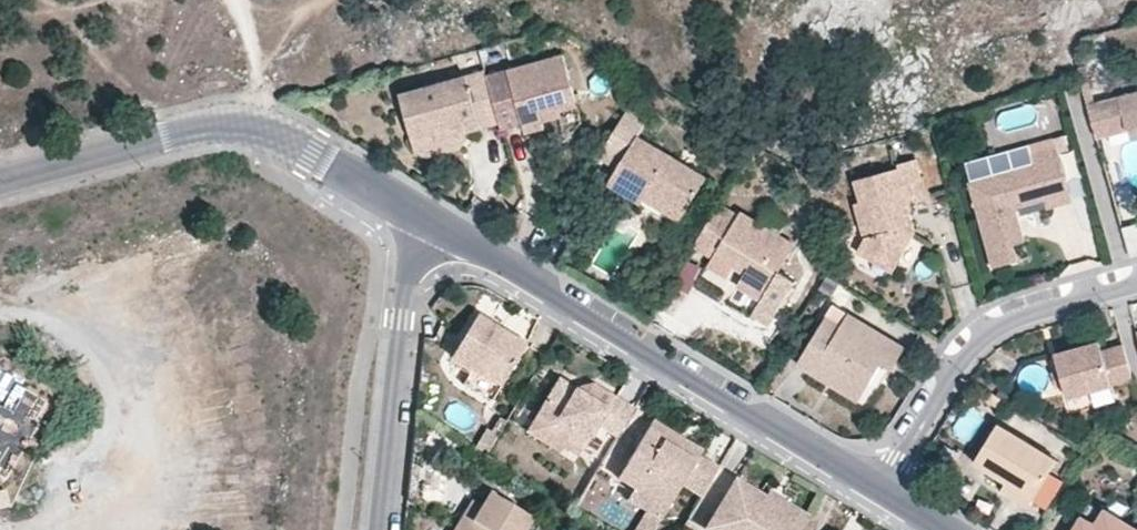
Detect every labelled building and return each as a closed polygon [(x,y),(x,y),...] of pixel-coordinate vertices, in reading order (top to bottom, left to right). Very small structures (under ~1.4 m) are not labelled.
[(563,55),(508,69),(485,75),(498,123),(499,128),(522,121),(525,131),(546,125),(545,120),(542,108),(574,100),(563,55)] [(485,75),(483,69),(398,93),(410,139),(435,133),(435,138),(498,123),(485,75)] [(1093,102),(1088,80),(1080,82),(1086,104),(1093,102)] [(1115,96),(1124,128),(1136,125),(1136,90),(1115,96)] [(1093,102),(1086,104),(1095,137),(1124,128),(1115,96),(1093,102)] [(542,108),(545,120),(560,116),(558,110),(576,105),(574,100),(542,108)] [(705,174),(637,134),(646,117),(626,105),(596,156),(615,167),(606,181),(622,190),(626,184),(644,193),(648,186),(685,207),(705,174)] [(1014,217),(1011,207),(1017,206),(1018,205),(1044,198),(1047,208),(1073,202),(1057,144),(1031,151),(1035,167),(971,184),(982,219),(994,270),(1019,263),(1015,247),(1027,244),(1020,216),(1014,217)] [(913,231),(904,226),(902,217),(909,202),(925,197),(914,159),(895,164),(897,167),(849,180),(857,205),(851,207),(861,241),(853,254),(868,263),(882,259),(893,266),(913,231)] [(626,184),(622,190),(640,200),(644,193),(626,184)] [(681,214),(685,207),(648,186),(644,193),(681,214)] [(712,257),(718,246),(746,263),(740,274),(735,283),(759,298),(792,243),(739,211),(736,216),(716,204),(691,244),(712,257)] [(1017,206),(1011,207),(1014,217),(1020,216),(1017,206)] [(1120,226),(1130,258),(1136,256),(1136,221),(1120,226)] [(1019,263),(1031,260),(1027,244),(1015,247),(1019,263)] [(718,246),(712,257),(740,274),(746,263),(718,246)] [(500,382),(525,339),(478,311),(452,354),(500,382)] [(813,374),(818,366),(863,392),(880,365),(890,371),(904,348),(848,315),(840,328),(824,319),(797,364),(813,374)] [(1052,355),(1064,397),(1131,379),(1122,344),(1099,351),(1097,343),(1052,355)] [(813,374),(827,383),(858,401),(863,392),(818,366),(813,374)] [(552,424),(549,428),(582,448),(596,424),(614,436),(632,407),(612,394),(604,407),(585,395),(580,392),(576,399),(568,393),(553,384),(535,413),(552,424)] [(576,399),(580,392),(572,387),(568,393),(576,399)] [(666,437),(662,442),(695,461),(698,456),(702,449),(652,419),(647,427),(666,437)] [(1034,492),(1055,457),(997,423),(974,460),(1007,482),(1010,477),(1034,492)] [(698,456),(695,461),(662,442),(666,437),(647,427),(616,478),(634,489),(666,509),(681,484),(698,495),(715,467),(698,456)] [(1026,505),(1034,492),(1010,477),(1007,482),(1002,490),(1026,505)] [(808,515),(767,491),(764,496),(737,480),(708,528),(712,529),(799,529),(808,515)] [(0,489),(0,507),(9,504),(3,488),(0,489)] [(666,509),(634,489),(627,501),(659,521),(666,509)] [(535,517),(493,492),(484,507),(475,521),(466,516),(458,529),(527,529),(535,517)] [(484,507),(474,502),(466,516),(475,521),(484,507)] [(1106,509),(1097,523),(1084,515),(1074,529),(1136,529),(1106,509)]
